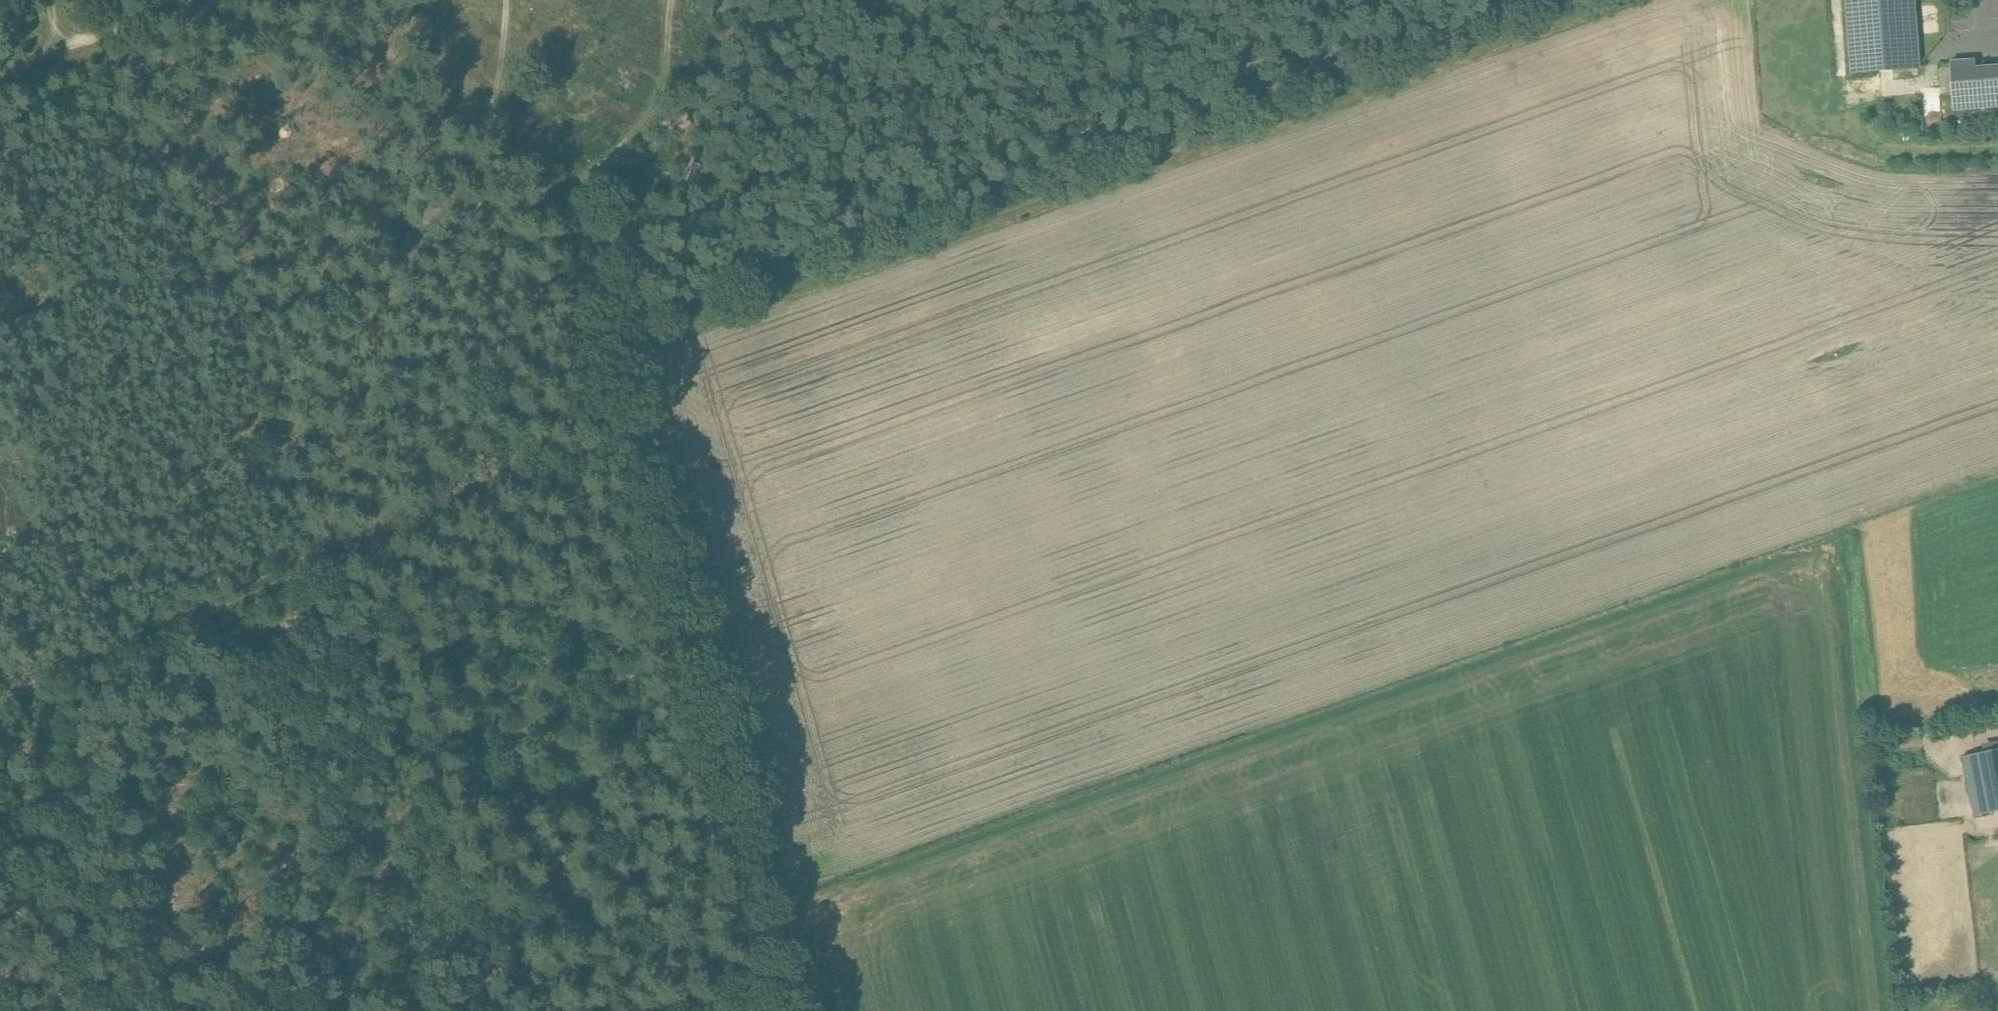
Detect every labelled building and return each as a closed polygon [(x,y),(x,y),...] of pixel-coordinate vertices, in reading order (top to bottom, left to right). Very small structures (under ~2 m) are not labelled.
[(1852,73),(1921,68),(1915,0),(1846,0),(1852,73)] [(1976,68),(1976,60),(1951,62),(1954,110),(1997,107),(1997,66),(1976,68)] [(1997,810),(1997,750),(1962,758),(1974,815),(1997,810)]
